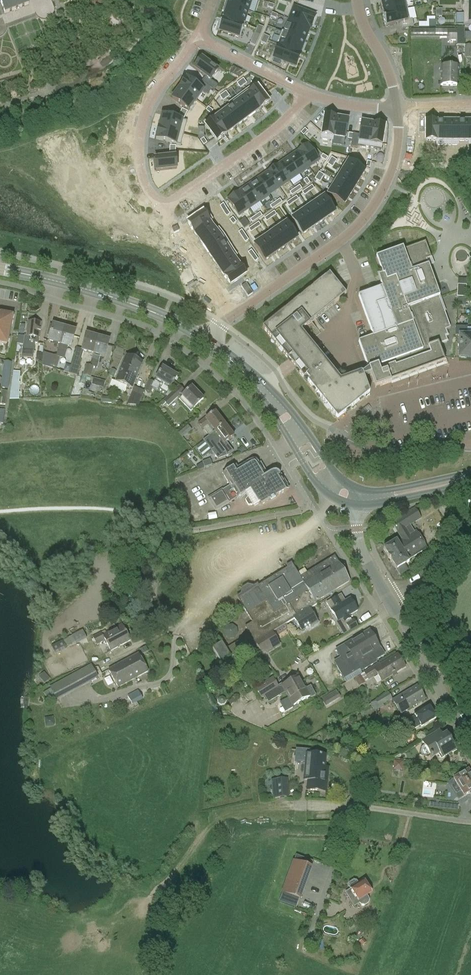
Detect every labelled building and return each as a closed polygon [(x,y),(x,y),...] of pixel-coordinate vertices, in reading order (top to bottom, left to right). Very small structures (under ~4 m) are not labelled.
[(5,14),(29,5),(27,0),(0,0),(0,1),(5,14)] [(225,4),(236,8),(249,12),(252,0),(226,0),(225,4)] [(381,3),(383,15),(407,10),(407,9),(405,0),(395,0),(394,1),(381,3)] [(223,17),(223,18),(244,25),(249,12),(236,8),(225,4),(223,12),(224,12),(223,17)] [(294,7),(289,20),(310,28),(310,29),(316,16),(294,7)] [(383,15),(385,27),(399,24),(400,30),(413,27),(412,23),(412,20),(410,21),(407,10),(383,15)] [(222,17),(218,31),(240,38),(244,25),(223,18),(223,17),(222,17)] [(284,32),(284,33),(305,41),(310,29),(310,28),(289,20),(284,32)] [(447,30),(447,35),(449,35),(457,35),(457,39),(457,45),(464,45),(464,39),(464,28),(457,28),(457,30),(447,30)] [(282,31),(276,45),(279,46),(283,47),(300,54),(300,53),(305,41),(284,33),(284,32),(282,31)] [(274,58),(272,64),(280,67),(282,62),(295,67),(301,54),(300,53),(300,54),(283,47),(279,46),(274,58)] [(201,58),(194,69),(205,77),(202,82),(212,90),(214,91),(217,86),(211,81),(218,71),(201,58)] [(440,67),(440,86),(458,87),(458,67),(440,67)] [(187,79),(179,89),(196,101),(203,91),(208,95),(212,90),(202,82),(198,87),(187,79)] [(264,95),(269,91),(257,82),(255,83),(264,95)] [(255,83),(246,90),(260,109),(269,102),(264,95),(255,83)] [(179,89),(172,99),(189,111),(196,101),(179,89)] [(246,90),(237,97),(251,116),(260,109),(246,90)] [(237,97),(228,103),(231,107),(231,106),(243,122),(251,116),(237,97)] [(231,107),(223,113),(234,128),(243,122),(231,106),(231,107)] [(223,113),(214,119),(225,135),(234,128),(223,113)] [(162,115),(159,127),(184,134),(187,122),(162,115)] [(324,117),(320,140),(333,142),(333,137),(336,118),(324,117)] [(336,118),(333,137),(345,139),(347,120),(336,118)] [(214,119),(205,126),(216,142),(225,135),(214,119)] [(361,122),(358,146),(369,148),(373,124),(361,122)] [(426,123),(426,142),(437,142),(437,123),(426,123)] [(437,123),(437,142),(448,142),(448,123),(437,123)] [(448,123),(448,142),(458,142),(459,123),(448,123)] [(459,123),(458,142),(469,142),(469,123),(459,123)] [(373,124),(369,148),(381,149),(385,126),(373,124)] [(159,127),(156,139),(181,146),(184,134),(159,127)] [(308,145),(298,152),(309,168),(319,161),(308,145)] [(298,152),(288,159),(299,175),(309,168),(298,152)] [(175,156),(155,159),(156,171),(177,169),(175,156)] [(288,159),(278,165),(289,182),(299,175),(288,159)] [(348,161),(343,170),(360,180),(365,172),(365,171),(348,161)] [(278,165),(268,172),(279,189),(289,182),(278,165),(278,166),(278,165)] [(343,170),(338,178),(354,188),(360,180),(343,170)] [(268,172),(258,179),(270,196),(279,189),(268,172)] [(338,178),(333,186),(349,196),(354,188),(338,178)] [(258,179),(248,186),(260,203),(270,196),(258,179)] [(248,186),(238,193),(250,210),(260,203),(248,186)] [(333,186),(328,195),(344,205),(349,196),(333,186)] [(238,193),(228,200),(240,217),(250,210),(238,193)] [(324,197),(316,203),(327,218),(335,213),(324,197)] [(316,203),(308,208),(319,224),(327,218),(316,203)] [(308,208),(300,214),(311,229),(319,224),(308,208)] [(203,211),(187,222),(194,232),(210,221),(203,211)] [(300,214),(292,219),(303,235),(311,229),(300,214)] [(210,221),(194,232),(200,241),(216,230),(210,221)] [(286,223),(278,228),(289,244),(297,239),(286,223)] [(278,228),(270,234),(281,250),(289,244),(278,228)] [(216,230),(200,241),(206,249),(222,238),(216,230)] [(270,234),(262,239),(273,255),(281,250),(270,234)] [(222,238),(206,249),(212,258),(228,247),(222,238)] [(262,239),(254,245),(265,261),(273,255),(262,239)] [(376,258),(378,264),(382,275),(378,277),(382,288),(358,296),(373,337),(358,342),(367,365),(369,370),(373,368),(380,386),(427,369),(427,368),(435,365),(434,363),(440,360),(435,346),(438,345),(446,342),(445,337),(444,337),(447,336),(445,331),(450,329),(444,312),(444,311),(439,297),(440,297),(426,260),(431,258),(430,256),(425,242),(403,250),(403,248),(383,255),(376,258)] [(228,247),(212,258),(218,267),(234,256),(228,247)] [(234,256),(218,267),(224,276),(240,265),(234,256)] [(240,265),(224,276),(231,285),(247,274),(240,265)] [(309,324),(306,322),(344,292),(333,278),(331,276),(326,279),(325,277),(313,287),(314,289),(310,292),(309,290),(303,295),(304,297),(300,300),(299,298),(288,308),(289,309),(285,312),(284,310),(278,315),(280,317),(277,320),(275,318),(262,328),(272,339),(274,337),(278,342),(275,344),(280,349),(281,348),(284,352),(283,353),(288,360),(292,364),(295,369),(337,421),(369,394),(362,374),(347,379),(340,382),(335,376),(319,356),(316,352),(315,352),(312,348),(308,343),(307,342),(308,343),(305,345),(294,331),(297,329),(300,334),(301,333),(300,332),(309,324)] [(457,285),(457,297),(466,297),(466,285),(457,285)] [(7,344),(12,316),(0,314),(0,343),(7,344)] [(39,338),(39,337),(41,323),(28,322),(26,336),(24,335),(24,337),(18,336),(17,344),(23,345),(22,357),(34,358),(35,343),(38,343),(39,338)] [(53,325),(53,326),(50,325),(47,336),(49,337),(48,341),(59,344),(61,337),(64,328),(53,325)] [(61,337),(59,344),(60,344),(56,356),(60,357),(60,358),(64,360),(68,347),(71,347),(75,331),(75,329),(67,327),(66,328),(64,328),(61,337)] [(466,330),(466,327),(456,327),(455,335),(459,335),(458,358),(470,358),(470,330),(466,330)] [(82,350),(93,354),(98,338),(87,334),(82,350)] [(104,357),(109,341),(98,338),(93,354),(90,366),(86,365),(85,369),(88,370),(88,371),(92,373),(94,367),(97,368),(101,356),(104,357)] [(132,389),(142,362),(143,363),(143,362),(126,355),(125,356),(126,356),(115,382),(112,380),(110,386),(125,392),(127,386),(132,389)] [(81,361),(74,359),(70,374),(77,376),(81,361)] [(14,366),(13,370),(9,400),(20,399),(20,394),(19,394),(20,393),(18,393),(19,380),(21,380),(23,377),(25,371),(22,367),(14,366)] [(170,387),(177,376),(162,367),(154,382),(149,380),(145,391),(151,394),(153,388),(155,389),(160,381),(170,387)] [(87,377),(91,378),(92,373),(88,371),(88,370),(85,369),(83,375),(82,375),(80,382),(85,384),(87,377)] [(104,387),(106,381),(94,378),(92,384),(104,387)] [(191,411),(194,408),(194,409),(203,400),(191,387),(186,392),(179,386),(163,401),(163,402),(161,404),(163,406),(165,404),(168,407),(178,398),(191,411)] [(134,387),(127,405),(139,406),(144,391),(134,387)] [(92,399),(93,398),(94,394),(88,393),(88,391),(83,390),(81,397),(84,398),(86,399),(87,398),(92,399)] [(215,412),(206,419),(205,418),(198,424),(202,430),(203,429),(209,436),(215,432),(225,424),(215,412)] [(234,437),(225,424),(215,432),(209,436),(204,440),(219,459),(228,456),(233,452),(231,450),(226,443),(234,437)] [(188,425),(179,433),(182,438),(192,430),(188,425)] [(240,455),(245,451),(242,447),(237,451),(240,455)] [(273,472),(272,472),(266,475),(258,462),(257,460),(255,459),(253,459),(251,460),(250,460),(249,461),(250,461),(238,469),(236,466),(223,474),(230,486),(222,490),(208,498),(216,511),(237,498),(245,493),(248,497),(245,501),(248,506),(253,506),(254,507),(259,503),(261,506),(288,489),(279,473),(278,472),(276,472),(274,471),(273,472)] [(396,569),(400,576),(409,571),(404,564),(408,561),(408,560),(426,548),(416,531),(414,532),(410,526),(421,519),(415,508),(391,523),(401,540),(397,542),(396,541),(383,548),(384,550),(388,557),(390,561),(391,561),(395,568),(395,569),(396,569)] [(295,618),(309,609),(317,604),(315,602),(349,581),(334,556),(300,577),(295,570),(255,595),(254,593),(251,593),(247,595),(246,598),(247,600),(241,604),(252,623),(245,627),(249,635),(227,649),(232,656),(250,645),(272,633),(295,618)] [(336,619),(338,623),(342,620),(343,622),(344,621),(344,622),(350,618),(348,615),(357,610),(350,599),(345,602),(341,595),(326,603),(335,617),(336,619)] [(316,621),(309,609),(295,618),(302,630),(316,621)] [(220,633),(230,642),(239,631),(230,622),(220,633)] [(110,651),(130,640),(121,624),(102,635),(101,633),(92,637),(97,645),(105,641),(110,651)] [(342,662),(336,666),(337,667),(333,669),(336,675),(340,673),(346,683),(362,674),(361,671),(376,662),(375,660),(384,655),(369,630),(344,644),(345,645),(336,650),(342,662)] [(83,631),(72,637),(75,644),(87,638),(85,634),(83,631)] [(263,656),(280,645),(272,633),(250,645),(254,652),(258,649),(263,656)] [(69,638),(63,641),(66,647),(72,644),(69,638)] [(52,646),(55,653),(67,648),(66,647),(63,641),(52,646)] [(221,663),(232,656),(227,649),(223,643),(212,650),(221,663)] [(145,646),(139,649),(142,654),(148,651),(145,646)] [(108,670),(117,688),(147,672),(138,654),(108,670)] [(405,667),(397,654),(380,664),(379,663),(364,673),(369,681),(379,674),(383,680),(405,667)] [(91,665),(50,687),(57,700),(98,678),(91,665)] [(365,683),(361,675),(354,679),(359,687),(365,683)] [(294,705),(309,697),(312,697),(316,695),(311,686),(305,689),(298,676),(282,685),(282,684),(278,686),(273,678),(255,689),(261,699),(265,697),(268,703),(285,693),(288,698),(280,703),(285,713),(293,708),(294,705)] [(392,701),(400,714),(424,699),(416,686),(392,701)] [(138,691),(127,696),(132,705),(143,699),(138,691)] [(389,693),(371,704),(375,712),(384,707),(383,705),(392,699),(389,693)] [(322,699),(323,701),(326,705),(331,703),(328,698),(327,696),(322,699)] [(421,726),(436,717),(428,705),(414,714),(415,716),(405,722),(411,732),(421,726)] [(397,727),(393,721),(384,726),(380,728),(383,734),(387,732),(387,733),(388,732),(390,737),(398,732),(396,727),(397,727)] [(455,749),(448,737),(444,739),(439,730),(422,741),(432,757),(439,752),(442,757),(455,749)] [(326,791),(327,772),(323,772),(325,755),(319,755),(319,753),(314,753),(314,754),(309,754),(309,752),(308,750),(300,750),(299,761),(301,762),(306,763),(304,780),(308,780),(307,790),(326,791)] [(404,762),(394,761),(393,770),(403,771),(404,762)] [(453,779),(463,796),(468,792),(470,797),(470,774),(468,769),(453,779)] [(289,798),(288,779),(271,780),(273,799),(289,798)] [(295,860),(308,865),(310,861),(297,856),(295,860)] [(299,898),(310,867),(294,861),(282,892),(299,898)] [(348,886),(350,889),(345,893),(354,907),(359,903),(361,905),(364,906),(368,903),(368,900),(368,898),(366,895),(371,892),(364,880),(358,883),(357,881),(354,880),(349,883),(348,886)]
